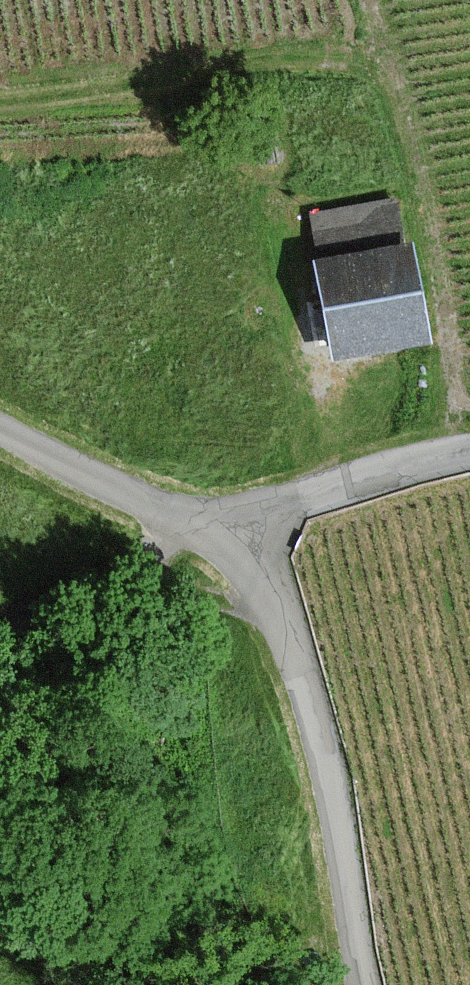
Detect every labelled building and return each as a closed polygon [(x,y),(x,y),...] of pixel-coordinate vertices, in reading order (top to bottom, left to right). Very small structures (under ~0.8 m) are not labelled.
[(388,197),(307,206),(311,246),(392,238),(388,197)] [(408,240),(314,249),(323,344),(418,335),(408,240)]
